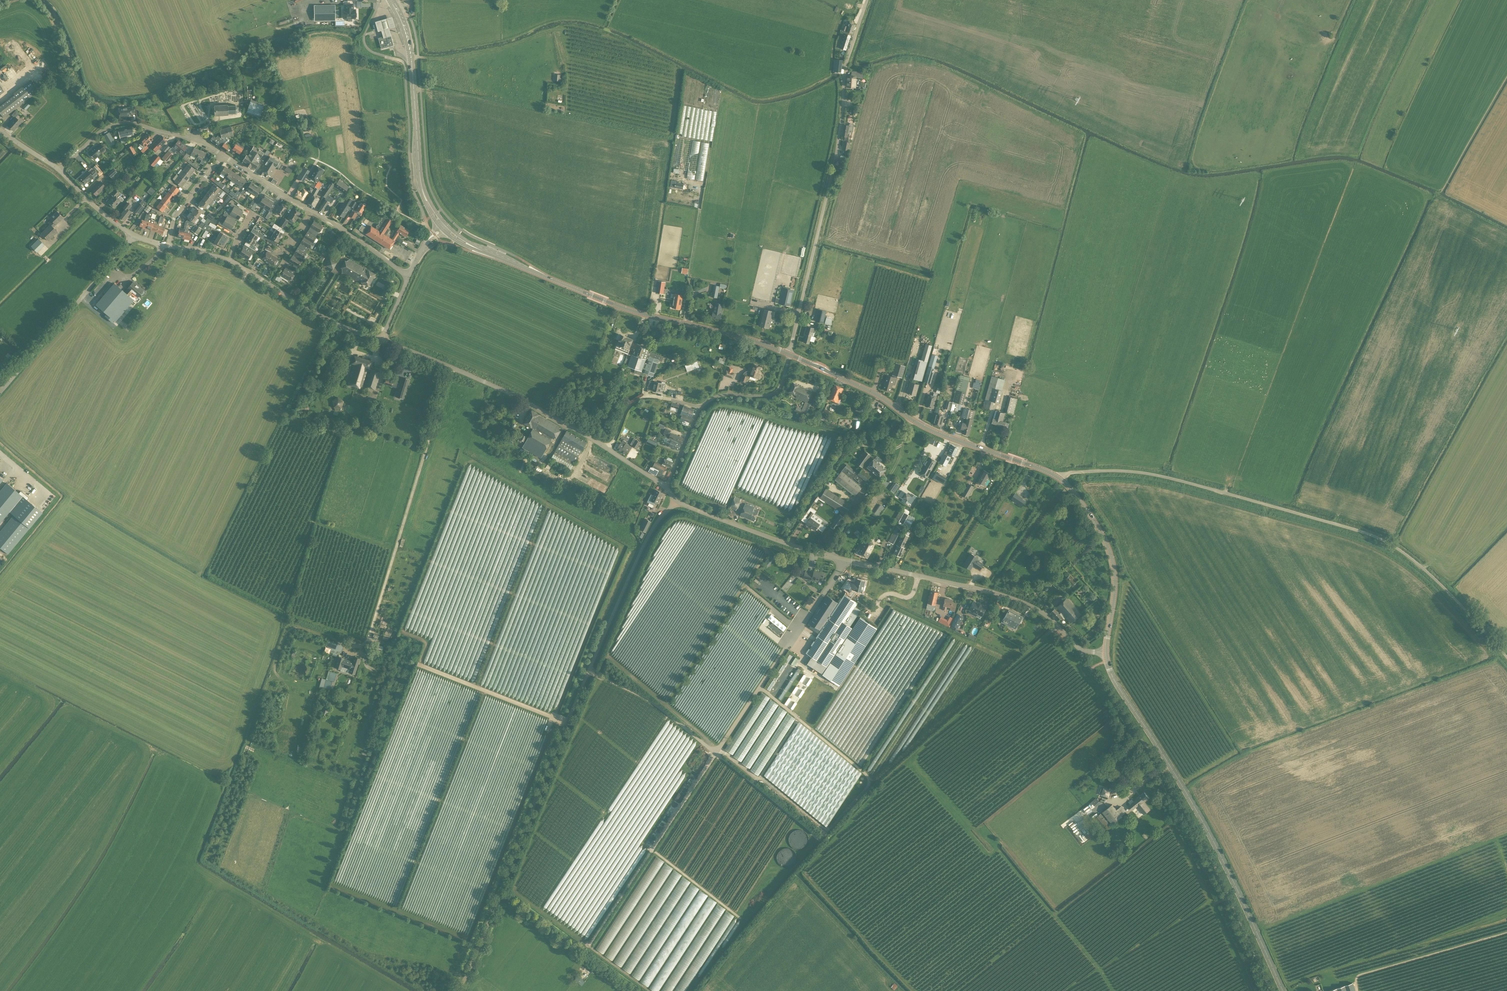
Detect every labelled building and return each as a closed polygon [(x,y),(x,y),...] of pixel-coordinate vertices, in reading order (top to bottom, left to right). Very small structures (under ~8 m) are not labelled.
[(342,9),(343,18),(356,18),(356,17),(357,17),(357,13),(356,13),(356,8),(353,8),(354,3),(345,3),(345,8),(342,8),(342,9)] [(335,20),(334,5),(314,5),(314,21),(335,20)] [(394,27),(392,17),(376,21),(378,31),(382,30),(384,37),(391,35),(389,28),(394,27)] [(852,33),(855,24),(849,22),(847,28),(843,26),(841,32),(848,34),(848,32),(852,33)] [(851,36),(844,33),(839,48),(847,50),(851,36)] [(384,37),(379,39),(381,49),(394,46),(392,40),(391,35),(384,37)] [(3,72),(5,74),(7,72),(8,74),(13,70),(10,66),(3,72)] [(855,87),(858,87),(858,86),(860,86),(860,80),(862,80),(863,71),(859,71),(859,72),(852,71),(851,77),(848,77),(847,87),(855,87)] [(31,84),(33,82),(31,80),(30,82),(29,81),(13,93),(14,95),(0,106),(0,113),(4,118),(22,104),(38,92),(31,84)] [(263,104),(251,100),(251,90),(247,90),(247,99),(245,98),(243,102),(246,103),(244,108),(248,109),(246,113),(258,117),(263,104)] [(132,114),(135,113),(133,105),(130,106),(130,107),(123,108),(118,109),(119,111),(118,111),(118,116),(119,116),(120,118),(127,116),(132,116),(131,114),(132,114)] [(238,108),(238,107),(237,108),(235,106),(228,106),(228,105),(214,106),(214,107),(214,108),(214,107),(214,113),(214,112),(214,113),(214,115),(216,115),(228,115),(228,114),(231,113),(232,114),(232,113),(235,113),(236,114),(236,113),(237,111),(238,112),(239,111),(238,111),(237,108),(238,108)] [(21,122),(16,117),(19,113),(16,110),(12,115),(15,118),(8,126),(13,131),(21,122)] [(844,125),(842,136),(845,136),(845,140),(848,141),(848,140),(849,134),(847,134),(848,132),(852,132),(854,126),(853,124),(850,124),(849,125),(849,126),(844,125)] [(223,139),(225,141),(222,145),(220,148),(225,152),(229,146),(226,143),(227,142),(229,141),(229,139),(227,138),(227,137),(233,135),(230,127),(230,126),(219,130),(222,138),(223,138),(223,139)] [(132,127),(118,131),(120,138),(122,143),(128,142),(126,137),(131,136),(134,135),(132,127)] [(115,141),(109,132),(103,136),(109,145),(110,147),(116,143),(115,141)] [(148,148),(146,146),(153,139),(147,133),(139,140),(141,142),(139,145),(143,149),(141,151),(143,153),(148,148)] [(213,136),(209,141),(217,146),(219,143),(222,145),(225,141),(223,139),(217,135),(217,136),(215,134),(213,136)] [(156,152),(161,147),(167,140),(161,136),(155,142),(150,146),(156,152)] [(187,147),(179,140),(173,147),(171,148),(168,150),(162,158),(167,162),(173,154),(174,154),(177,150),(178,148),(182,152),(187,147)] [(704,180),(709,142),(694,141),(694,149),(691,149),(687,178),(695,179),(704,180)] [(98,157),(106,149),(100,144),(97,147),(96,146),(91,150),(88,153),(89,154),(94,158),(96,156),(98,157)] [(239,154),(243,149),(236,144),(232,149),(239,154)] [(132,145),(127,148),(131,155),(136,152),(132,145)] [(245,165),(248,167),(259,149),(253,146),(250,152),(248,156),(246,155),(243,161),(241,163),(245,165)] [(191,154),(196,157),(200,150),(194,148),(191,154)] [(254,170),(255,168),(259,163),(257,162),(260,157),(260,158),(264,152),(259,149),(248,167),(250,168),(254,170)] [(200,150),(196,157),(203,160),(202,162),(204,163),(207,156),(205,156),(206,153),(200,150)] [(672,167),(685,169),(688,153),(683,152),(682,156),(675,155),(672,167)] [(186,161),(191,165),(193,163),(187,159),(190,155),(187,153),(183,158),(186,161)] [(160,158),(155,154),(149,162),(153,166),(160,158)] [(270,176),(276,167),(278,168),(278,169),(279,170),(283,164),(281,164),(282,164),(279,162),(270,156),(259,174),(262,176),(264,173),(270,176)] [(98,164),(94,168),(100,175),(104,172),(98,164)] [(188,164),(183,170),(191,175),(195,170),(188,164)] [(317,182),(324,170),(316,165),(309,177),(317,182)] [(111,177),(113,180),(119,174),(117,172),(112,166),(106,172),(108,174),(111,177)] [(225,166),(220,173),(226,176),(230,170),(225,166)] [(305,178),(310,171),(303,167),(299,174),(305,178)] [(98,174),(98,173),(94,169),(94,170),(93,169),(90,173),(88,170),(80,178),(86,183),(91,178),(92,179),(94,177),(94,178),(98,174)] [(183,170),(179,175),(186,181),(191,175),(183,170)] [(226,176),(231,180),(235,173),(230,170),(226,176)] [(240,177),(235,173),(231,180),(236,183),(240,177)] [(181,187),(186,181),(179,175),(177,174),(173,179),(175,181),(174,181),(181,187)] [(240,188),(243,190),(248,182),(245,180),(246,180),(240,177),(236,183),(241,187),(240,188)] [(311,194),(306,203),(314,207),(319,199),(317,198),(317,197),(315,196),(319,190),(318,190),(320,187),(320,186),(325,189),(327,185),(325,183),(319,180),(318,181),(315,187),(311,194)] [(346,186),(347,185),(339,180),(334,186),(342,192),(346,186)] [(96,196),(105,187),(106,188),(109,184),(106,181),(103,184),(100,181),(91,190),(96,196)] [(325,198),(327,195),(335,184),(330,181),(321,195),(325,198)] [(246,190),(251,193),(256,185),(251,182),(250,183),(248,182),(243,190),(241,193),(243,195),(245,191),(246,190)] [(223,191),(220,189),(214,184),(210,189),(216,194),(219,196),(223,191)] [(174,185),(169,191),(175,195),(180,189),(174,185)] [(255,196),(261,188),(256,185),(251,193),(255,196)] [(349,187),(347,185),(346,186),(342,192),(344,193),(345,192),(347,194),(350,189),(348,188),(349,187)] [(121,193),(115,188),(110,193),(113,197),(108,202),(114,208),(121,201),(122,202),(124,200),(119,196),(118,197),(117,197),(121,193)] [(210,189),(206,194),(214,201),(215,200),(216,199),(214,197),(216,194),(210,189)] [(304,191),(305,189),(303,189),(301,193),(298,191),(295,196),(304,200),(308,193),(304,191)] [(231,190),(230,191),(228,193),(236,200),(241,193),(237,191),(235,193),(231,190)] [(169,191),(165,196),(171,201),(175,195),(169,191)] [(206,194),(202,199),(208,204),(211,205),(214,201),(206,194)] [(259,204),(264,207),(270,198),(265,195),(259,204)] [(331,197),(327,195),(325,198),(326,198),(325,199),(324,200),(324,199),(319,207),(318,209),(323,212),(326,207),(329,203),(327,202),(331,197)] [(165,196),(161,202),(167,206),(171,201),(165,196)] [(248,207),(251,208),(255,202),(257,199),(255,197),(248,207)] [(269,210),(271,207),(275,201),(270,198),(264,207),(269,210)] [(198,204),(202,207),(204,209),(208,204),(202,199),(198,204)] [(139,215),(145,207),(144,207),(147,203),(143,200),(140,203),(134,211),(139,215)] [(123,207),(125,209),(119,216),(125,221),(131,212),(129,210),(132,206),(127,202),(123,207)] [(157,207),(156,207),(162,212),(167,206),(161,202),(157,207)] [(352,210),(357,213),(358,211),(361,213),(365,207),(366,206),(360,202),(358,206),(356,204),(352,210)] [(231,203),(230,205),(234,207),(231,211),(241,216),(243,212),(242,211),(243,210),(231,203)] [(349,207),(342,203),(335,213),(342,217),(349,207)] [(287,207),(282,204),(280,207),(277,205),(276,207),(274,211),(276,213),(281,216),(287,207)] [(210,221),(213,218),(208,214),(206,216),(207,218),(205,220),(203,218),(199,215),(202,212),(196,208),(191,213),(197,218),(201,220),(204,222),(206,224),(207,225),(210,221)] [(300,213),(294,209),(288,218),(288,219),(289,220),(288,222),(290,223),(292,224),(294,222),(300,213)] [(354,219),(357,214),(357,213),(352,210),(349,215),(354,219)] [(53,227),(56,225),(56,224),(63,217),(57,211),(50,218),(51,219),(48,223),(49,224),(41,233),(48,241),(58,232),(53,227)] [(226,212),(225,213),(236,220),(237,219),(238,220),(241,216),(231,211),(230,214),(226,212)] [(188,218),(186,221),(191,224),(193,222),(194,223),(197,218),(191,213),(187,218),(188,218)] [(226,217),(225,220),(233,225),(236,221),(235,221),(236,220),(225,213),(224,213),(223,215),(226,217)] [(150,219),(151,218),(151,216),(150,216),(150,215),(148,215),(147,218),(145,217),(144,220),(142,219),(139,226),(146,228),(149,219),(150,219)] [(394,241),(395,239),(397,237),(394,235),(392,239),(386,236),(389,230),(387,228),(393,220),(388,217),(387,219),(382,216),(381,219),(380,221),(380,220),(378,223),(379,223),(378,225),(377,224),(376,227),(375,229),(371,226),(366,234),(389,249),(394,241)] [(284,229),(289,220),(283,217),(278,225),(284,229)] [(152,218),(151,218),(150,219),(149,219),(146,228),(151,230),(154,224),(155,221),(151,220),(152,218)] [(229,230),(230,229),(231,230),(233,225),(225,220),(223,223),(219,221),(218,223),(229,230)] [(314,229),(313,232),(317,234),(319,232),(322,226),(314,221),(311,227),(314,229)] [(280,227),(274,224),(272,227),(276,229),(273,233),(280,238),(283,233),(278,230),(280,227)] [(397,231),(394,235),(397,237),(395,239),(401,243),(403,241),(397,237),(400,233),(405,236),(409,231),(400,225),(397,231)] [(163,234),(165,228),(159,226),(157,232),(163,234)] [(202,229),(200,227),(195,226),(191,230),(197,235),(202,229)] [(177,237),(183,238),(185,229),(179,228),(179,231),(177,237)] [(264,235),(258,232),(253,228),(251,231),(248,236),(256,241),(258,236),(262,238),(264,235)] [(220,232),(217,237),(226,242),(229,237),(220,232)] [(317,234),(313,232),(311,234),(307,232),(304,237),(312,242),(313,242),(315,244),(318,239),(316,237),(315,237),(317,234)] [(265,239),(270,242),(272,239),(278,242),(280,238),(273,233),(270,238),(267,236),(264,234),(264,235),(266,237),(265,239)] [(248,236),(245,241),(250,244),(248,247),(249,247),(254,250),(256,247),(255,246),(257,242),(256,241),(248,236)] [(223,248),(226,242),(217,237),(214,242),(223,248)] [(304,237),(301,243),(305,245),(303,248),(307,250),(309,248),(311,249),(312,249),(315,244),(313,242),(312,242),(304,237)] [(37,238),(29,246),(36,252),(43,244),(37,238)] [(266,252),(262,259),(273,265),(274,263),(276,265),(278,261),(276,260),(277,258),(270,254),(272,249),(267,246),(264,249),(268,251),(267,252),(266,252)] [(247,251),(243,248),(239,254),(248,259),(251,254),(252,254),(254,251),(254,250),(249,247),(247,251)] [(297,248),(294,253),(298,256),(302,258),(304,259),(305,259),(308,255),(307,254),(306,253),(307,250),(303,248),(301,250),(297,248)] [(331,272),(338,260),(328,254),(328,255),(325,261),(321,267),(331,272)] [(296,258),(292,256),(289,261),(298,266),(301,261),(302,258),(298,256),(296,258)] [(346,261),(344,260),(340,268),(342,269),(342,272),(357,281),(358,280),(362,282),(361,282),(368,286),(374,274),(368,271),(368,270),(349,260),(349,259),(346,261)] [(294,272),(289,268),(288,271),(285,269),(281,275),(280,277),(288,282),(289,280),(290,280),(291,281),(294,275),(293,274),(294,272)] [(658,281),(656,293),(661,294),(662,288),(664,288),(665,282),(658,281)] [(144,290),(133,282),(128,288),(125,292),(114,283),(96,305),(106,314),(105,316),(113,323),(115,320),(116,322),(134,300),(129,296),(132,292),(138,297),(135,300),(138,302),(142,297),(139,295),(144,290)] [(711,296),(717,298),(719,288),(726,289),(726,284),(720,283),(719,286),(713,285),(711,296)] [(780,301),(777,299),(775,305),(789,308),(793,292),(783,290),(780,301)] [(674,294),(672,307),(680,309),(683,295),(674,294)] [(723,304),(715,303),(712,317),(720,318),(723,304)] [(774,311),(763,309),(759,325),(769,328),(774,311)] [(818,310),(815,321),(823,323),(826,311),(818,310)] [(812,336),(814,328),(807,326),(805,334),(806,334),(803,342),(809,343),(811,336),(812,336)] [(630,347),(632,341),(633,339),(621,335),(618,334),(616,339),(619,340),(617,344),(615,349),(628,354),(631,356),(634,349),(630,347)] [(641,372),(643,373),(650,352),(648,352),(650,348),(636,343),(635,343),(634,349),(631,356),(627,366),(641,371),(641,372)] [(927,361),(932,346),(925,344),(921,360),(916,358),(910,378),(912,379),(911,383),(910,382),(907,393),(915,395),(918,385),(914,383),(915,379),(922,381),(927,361)] [(662,361),(663,356),(651,353),(650,352),(643,373),(653,376),(659,360),(662,361)] [(938,356),(932,354),(928,366),(924,382),(930,384),(935,369),(934,368),(938,356)] [(348,380),(350,383),(349,385),(359,389),(360,386),(363,385),(367,370),(370,371),(369,374),(368,373),(364,386),(376,389),(379,377),(378,376),(379,372),(369,368),(372,361),(354,355),(351,363),(354,364),(353,365),(348,380)] [(685,365),(687,372),(699,367),(697,361),(685,365)] [(887,375),(883,388),(890,391),(892,384),(895,385),(897,378),(897,376),(902,378),(906,366),(895,363),(892,374),(891,377),(887,375)] [(749,376),(749,375),(759,379),(760,374),(758,374),(761,367),(753,365),(751,372),(750,371),(748,371),(747,371),(745,372),(744,373),(743,374),(742,374),(740,380),(747,383),(749,376)] [(728,370),(726,370),(724,375),(733,379),(735,373),(732,372),(733,368),(729,367),(728,370)] [(955,412),(956,412),(957,412),(958,412),(959,409),(960,404),(963,405),(970,378),(961,376),(957,390),(954,402),(953,404),(952,404),(950,412),(948,419),(952,420),(954,412),(955,412)] [(991,410),(994,402),(999,403),(1002,390),(1005,380),(991,376),(985,399),(982,407),(991,410)] [(392,387),(394,380),(385,378),(383,384),(392,387)] [(409,381),(401,378),(392,406),(400,408),(409,381)] [(653,390),(661,392),(661,390),(664,390),(665,384),(665,382),(661,382),(661,383),(655,382),(653,390)] [(796,398),(807,402),(804,409),(803,411),(810,413),(814,405),(807,402),(812,391),(793,383),(789,392),(797,395),(796,398)] [(842,388),(834,385),(828,398),(835,401),(834,403),(838,405),(841,399),(838,398),(842,388)] [(933,408),(936,396),(933,396),(928,394),(928,395),(927,394),(927,397),(926,399),(927,399),(926,406),(933,408)] [(330,403),(336,410),(344,402),(337,396),(330,403)] [(1017,398),(1008,397),(1004,412),(1013,414),(1017,398)] [(677,412),(679,405),(672,402),(670,410),(677,412)] [(694,410),(684,406),(681,414),(682,415),(680,419),(683,420),(682,424),(688,426),(689,423),(691,418),(694,410)] [(939,408),(936,408),(935,413),(936,413),(933,424),(941,426),(944,415),(937,414),(939,408)] [(965,422),(963,422),(960,430),(963,431),(963,433),(969,435),(971,424),(973,419),(975,411),(965,408),(962,417),(966,418),(965,422)] [(541,458),(552,439),(552,438),(553,438),(555,438),(557,439),(562,431),(560,430),(560,425),(542,416),(539,414),(532,410),(524,423),(531,427),(534,428),(533,429),(533,428),(528,438),(522,448),(530,452),(530,451),(541,458)] [(1008,428),(1009,423),(1005,422),(1003,421),(1005,414),(995,411),(993,418),(992,423),(1004,427),(1008,428)] [(670,431),(666,429),(663,434),(665,435),(665,436),(681,443),(683,438),(670,433),(670,431)] [(587,442),(567,430),(562,439),(555,452),(550,460),(570,471),(575,463),(582,450),(582,451),(587,442)] [(527,436),(522,434),(519,442),(523,444),(527,436)] [(655,448),(658,442),(649,437),(646,444),(655,448)] [(662,442),(663,443),(679,450),(681,444),(671,440),(665,438),(665,439),(664,439),(664,438),(664,439),(663,439),(662,440),(662,441),(662,442)] [(640,448),(642,444),(640,443),(641,442),(636,439),(632,446),(637,449),(638,447),(640,448)] [(626,443),(627,442),(623,440),(621,444),(617,449),(627,455),(632,447),(626,443)] [(943,455),(944,456),(941,464),(949,468),(950,465),(951,466),(954,459),(951,458),(953,454),(955,455),(958,448),(952,445),(949,452),(945,450),(943,455)] [(870,455),(865,451),(857,463),(862,467),(870,455)] [(928,475),(936,458),(929,454),(920,471),(928,475)] [(665,459),(663,464),(662,465),(656,461),(652,467),(651,466),(647,464),(644,469),(648,471),(656,475),(657,475),(661,477),(666,466),(665,466),(666,465),(671,467),(674,462),(673,462),(674,460),(668,457),(667,459),(665,459)] [(879,477),(886,469),(874,459),(867,467),(879,477)] [(854,472),(855,471),(847,464),(844,467),(841,471),(840,470),(833,478),(835,479),(835,480),(854,496),(861,487),(865,481),(870,476),(862,469),(858,474),(854,472)] [(983,470),(976,481),(984,486),(991,474),(983,470)] [(932,478),(943,484),(947,478),(936,471),(935,472),(932,478)] [(0,491),(0,523),(23,496),(7,483),(0,491)] [(968,483),(961,494),(968,498),(974,487),(968,483)] [(846,514),(851,505),(825,489),(820,498),(846,514)] [(663,493),(657,490),(654,496),(651,494),(647,501),(650,503),(654,505),(655,502),(657,503),(663,493)] [(915,499),(902,490),(898,496),(911,505),(915,499)] [(1015,493),(1011,499),(1022,506),(1026,500),(1015,493)] [(734,499),(733,498),(730,506),(731,506),(730,508),(736,511),(737,508),(738,508),(740,501),(741,499),(735,496),(734,499)] [(27,499),(0,531),(0,548),(8,554),(43,512),(27,499)] [(755,507),(745,503),(740,515),(754,521),(758,511),(754,509),(755,507)] [(873,513),(878,517),(885,508),(880,504),(873,513)] [(903,527),(909,516),(909,515),(901,510),(895,521),(899,524),(888,542),(893,544),(903,527)] [(809,527),(810,526),(815,530),(820,524),(811,518),(814,513),(810,511),(806,517),(809,519),(805,524),(809,527)] [(834,522),(839,525),(844,518),(839,514),(834,522)] [(914,519),(909,516),(903,527),(908,529),(914,519)] [(646,519),(640,529),(646,532),(651,521),(646,519)] [(904,548),(903,548),(909,536),(902,533),(896,544),(897,545),(894,553),(900,556),(904,548)] [(867,557),(874,545),(865,540),(858,553),(867,557)] [(970,553),(963,564),(970,569),(972,565),(979,570),(983,564),(976,560),(977,558),(970,553)] [(769,565),(774,559),(770,556),(765,562),(769,565)] [(805,572),(804,578),(818,581),(818,580),(822,581),(824,573),(814,571),(813,574),(805,572)] [(1073,586),(1076,582),(1070,575),(1066,579),(1073,586)] [(862,591),(864,581),(856,579),(855,582),(849,580),(844,587),(846,589),(845,594),(844,594),(838,603),(826,595),(819,607),(820,608),(817,613),(815,612),(808,623),(820,631),(811,645),(812,646),(809,649),(809,648),(806,652),(811,656),(806,664),(839,685),(876,628),(860,617),(827,667),(827,666),(852,627),(851,627),(861,610),(855,606),(857,603),(851,598),(856,590),(862,591)] [(936,605),(938,592),(930,590),(927,603),(926,609),(934,611),(936,605)] [(946,611),(947,606),(951,607),(950,610),(955,611),(956,606),(956,604),(954,603),(952,603),(953,600),(952,600),(945,598),(944,606),(943,606),(942,610),(946,611)] [(1081,614),(1067,598),(1056,607),(1070,623),(1081,614)] [(982,616),(986,607),(982,605),(978,602),(978,603),(974,601),(969,609),(982,616)] [(1002,604),(997,601),(994,607),(1000,610),(1002,604)] [(939,649),(946,633),(893,609),(890,615),(893,615),(893,617),(897,617),(901,619),(900,619),(900,621),(902,621),(904,618),(903,622),(907,623),(907,625),(916,626),(916,628),(918,628),(918,631),(921,631),(920,634),(923,635),(923,638),(926,639),(927,639),(929,640),(929,643),(931,644),(932,644),(934,645),(934,647),(939,649)] [(1002,622),(1015,629),(1022,617),(1008,609),(1002,622)] [(1058,620),(1062,617),(1054,609),(1050,612),(1058,620)] [(994,614),(989,612),(984,623),(989,625),(994,614)] [(956,631),(958,628),(963,616),(957,613),(952,625),(950,628),(956,631)] [(941,618),(939,622),(949,628),(954,619),(949,617),(947,621),(941,618)] [(789,653),(766,688),(770,691),(793,656),(789,653)] [(350,669),(349,673),(355,675),(360,658),(354,656),(352,661),(344,659),(345,658),(338,656),(334,667),(341,670),(342,667),(350,669)] [(323,678),(320,688),(331,692),(337,673),(330,671),(328,680),(323,678)] [(741,745),(768,696),(760,692),(734,739),(735,739),(734,741),(741,745)] [(769,699),(734,757),(742,762),(777,704),(769,699)] [(778,706),(742,764),(750,769),(786,711),(778,706)] [(320,716),(326,718),(329,710),(329,709),(323,707),(320,716)] [(751,771),(759,776),(794,718),(786,713),(751,771)] [(861,773),(799,722),(764,775),(826,826),(861,773)] [(1111,791),(1111,789),(1105,787),(1102,795),(1110,797),(1112,791),(1111,791)] [(1137,799),(1128,806),(1132,810),(1137,806),(1144,815),(1150,810),(1143,802),(1149,798),(1145,792),(1136,799),(1137,799)] [(1096,806),(1100,802),(1096,798),(1092,802),(1096,806)] [(1122,816),(1126,812),(1121,806),(1117,809),(1112,804),(1102,812),(1112,824),(1123,816),(1122,816)] [(1111,826),(1101,813),(1094,819),(1104,831),(1111,826)] [(795,831),(795,846),(806,846),(806,831),(795,831)] [(787,853),(784,853),(785,864),(795,864),(794,852),(787,852),(787,853)] [(655,856),(636,889),(639,890),(637,893),(638,894),(636,897),(640,900),(663,861),(655,856)] [(635,931),(670,867),(664,863),(653,884),(653,885),(651,887),(651,890),(649,891),(651,893),(650,896),(648,898),(646,902),(645,906),(644,906),(643,908),(642,909),(640,911),(639,912),(635,916),(634,913),(633,916),(635,917),(633,920),(631,919),(628,922),(627,925),(628,926),(631,920),(630,926),(626,930),(635,931)] [(657,931),(659,932),(689,881),(681,876),(630,962),(632,963),(630,966),(635,969),(657,931)] [(642,983),(650,987),(692,917),(694,917),(707,895),(701,891),(700,891),(693,902),(693,913),(689,913),(688,906),(642,983)] [(718,905),(703,929),(711,933),(725,909),(718,905)] [(725,911),(717,930),(725,933),(733,914),(725,911)] [(609,946),(616,932),(608,928),(603,939),(602,942),(609,946)] [(616,948),(619,950),(630,933),(623,928),(612,945),(616,948)] [(671,984),(675,987),(695,956),(689,952),(683,962),(681,961),(679,964),(669,980),(672,982),(671,984)] [(580,974),(584,977),(589,971),(585,968),(580,974)] [(585,981),(578,976),(575,981),(582,986),(585,981)] [(1352,982),(1329,990),(1328,990),(1355,990),(1352,982)]
